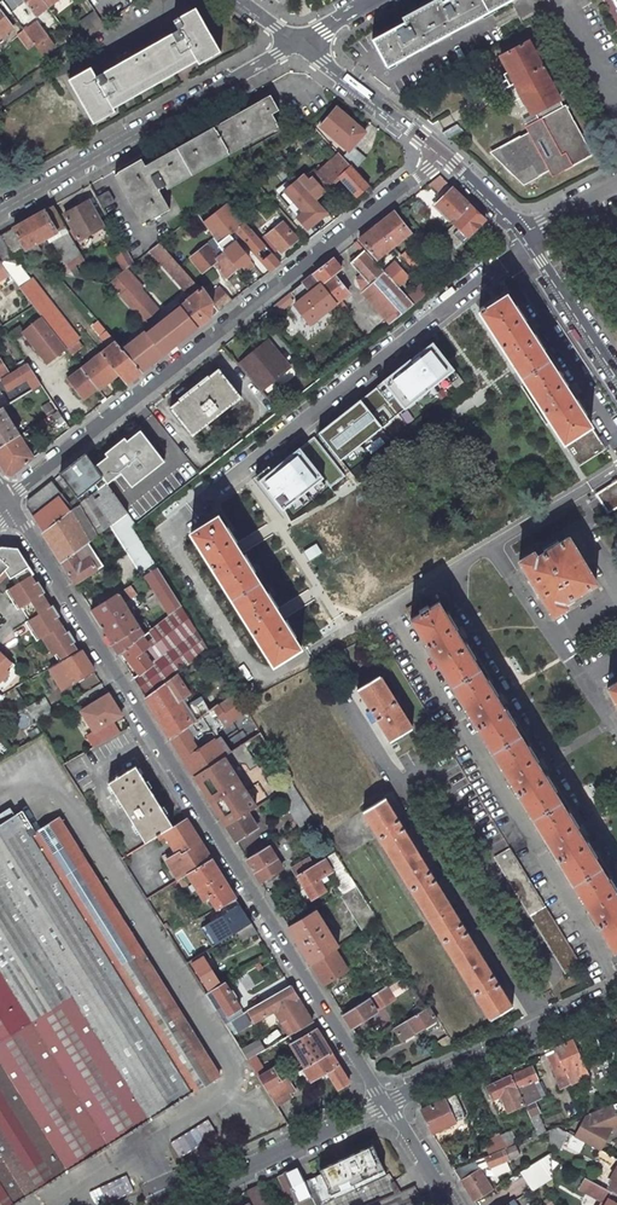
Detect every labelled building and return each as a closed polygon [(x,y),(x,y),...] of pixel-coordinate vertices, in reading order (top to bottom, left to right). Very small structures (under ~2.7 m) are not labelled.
[(15,0),(2,0),(1,1),(11,13),(19,7),(19,5),(15,0)] [(48,6),(44,2),(43,0),(25,0),(36,15),(48,6)] [(387,67),(488,12),(482,0),(445,0),(442,2),(441,0),(434,0),(402,17),(405,22),(372,40),(387,67)] [(488,12),(511,0),(482,0),(488,12)] [(91,67),(69,80),(94,123),(115,111),(113,108),(197,60),(199,64),(220,52),(196,8),(174,20),(179,29),(96,77),(91,67)] [(0,11),(0,37),(12,27),(0,11)] [(79,21),(89,34),(104,23),(95,11),(79,21)] [(37,22),(25,32),(35,46),(43,55),(55,46),(37,22)] [(35,46),(25,32),(19,36),(29,50),(35,46)] [(528,40),(500,56),(514,82),(507,85),(511,92),(514,91),(518,89),(532,115),(535,113),(560,100),(528,40)] [(279,110),(270,95),(142,167),(138,160),(117,172),(118,173),(117,173),(145,222),(147,224),(150,222),(148,218),(165,208),(152,185),(155,183),(158,189),(277,123),(272,114),(279,110)] [(563,106),(560,100),(535,113),(538,119),(528,125),(529,127),(533,124),(538,121),(544,132),(536,137),(532,130),(531,131),(503,145),(498,148),(506,163),(503,165),(514,175),(532,165),(537,176),(552,168),(553,167),(550,161),(557,157),(564,169),(592,154),(566,106),(566,104),(563,106)] [(349,150),(349,151),(353,147),(365,132),(337,107),(321,126),(349,150)] [(532,130),(536,137),(544,132),(538,121),(533,124),(529,127),(531,131),(532,130)] [(365,158),(353,147),(349,151),(349,150),(342,158),(354,170),(365,158)] [(503,165),(506,163),(498,148),(491,152),(503,165)] [(354,170),(342,158),(339,154),(338,155),(322,169),(311,178),(324,191),(334,182),(339,177),(357,196),(368,186),(354,170)] [(553,167),(552,168),(554,173),(564,169),(557,157),(550,161),(553,167)] [(532,165),(514,175),(523,183),(537,176),(532,165)] [(447,181),(441,175),(432,182),(438,188),(447,181)] [(303,185),(309,193),(312,196),(315,199),(320,195),(324,191),(311,178),(303,185)] [(286,191),(304,212),(302,213),(297,218),(307,228),(327,212),(317,201),(315,199),(312,196),(309,193),(303,185),(300,183),(298,180),(286,191)] [(471,205),(453,187),(436,204),(454,221),(471,205)] [(108,191),(98,197),(104,207),(114,201),(108,191)] [(286,191),(283,193),(302,213),(304,212),(286,191)] [(230,235),(235,231),(245,223),(221,195),(197,213),(218,243),(230,235)] [(103,226),(88,200),(65,213),(79,239),(103,226)] [(409,205),(407,202),(399,207),(402,211),(409,205)] [(69,232),(53,205),(0,235),(0,260),(17,264),(13,257),(26,250),(47,238),(49,242),(53,240),(69,232)] [(486,219),(471,205),(454,221),(469,236),(486,219)] [(413,231),(394,211),(375,227),(393,247),(413,231)] [(265,234),(266,234),(279,249),(282,252),(298,239),(282,221),(265,234)] [(243,239),(270,270),(280,262),(272,254),(260,239),(245,223),(235,231),(243,240),(243,239)] [(393,247),(375,227),(360,239),(378,259),(393,247)] [(65,261),(80,251),(69,232),(53,240),(64,258),(59,262),(62,267),(67,264),(65,261)] [(272,254),(279,249),(266,234),(260,239),(272,254)] [(230,235),(218,243),(225,252),(238,268),(249,259),(230,235)] [(150,250),(191,296),(201,289),(200,288),(160,243),(150,250)] [(227,278),(238,268),(225,252),(218,243),(211,248),(207,244),(190,258),(202,272),(214,263),(227,278)] [(116,254),(124,271),(126,269),(134,263),(125,247),(116,254)] [(423,263),(408,248),(401,255),(415,270),(423,263)] [(379,265),(365,250),(351,263),(370,285),(363,291),(391,323),(415,304),(398,286),(384,271),(379,265)] [(342,269),(334,259),(314,274),(337,303),(350,293),(335,275),(342,269)] [(20,264),(17,264),(0,260),(0,263),(2,265),(19,288),(34,306),(41,315),(67,349),(74,357),(85,349),(78,340),(80,339),(32,278),(30,279),(20,264)] [(409,277),(395,261),(388,267),(383,262),(379,265),(384,271),(398,286),(409,277)] [(152,317),(158,324),(162,321),(155,314),(159,311),(140,290),(142,288),(126,269),(124,271),(116,277),(127,289),(152,317)] [(63,281),(70,276),(55,272),(63,281)] [(337,303),(314,274),(301,285),(308,294),(306,296),(322,315),(337,303)] [(207,282),(200,288),(201,289),(202,288),(212,303),(219,310),(232,300),(221,288),(215,293),(207,282)] [(433,290),(426,282),(419,288),(426,296),(433,290)] [(175,345),(210,317),(219,310),(212,303),(202,288),(201,289),(191,296),(187,300),(187,301),(162,321),(158,324),(147,332),(146,330),(123,349),(142,371),(164,353),(175,345)] [(146,322),(152,317),(127,289),(121,295),(146,322)] [(591,425),(507,294),(503,297),(502,295),(498,297),(499,300),(486,308),(484,306),(480,309),(481,311),(480,311),(564,442),(591,425)] [(292,301),(288,295),(273,306),(278,312),(292,301)] [(272,315),(268,310),(262,315),(266,320),(272,315)] [(22,330),(48,364),(67,349),(41,315),(22,330)] [(109,346),(102,352),(118,373),(118,374),(126,384),(142,371),(123,349),(120,345),(110,335),(97,320),(92,324),(109,346)] [(116,329),(110,335),(120,345),(126,340),(116,329)] [(403,407),(412,401),(413,402),(436,383),(435,382),(440,378),(444,374),(445,376),(453,370),(431,343),(405,364),(408,368),(397,371),(357,403),(359,405),(354,409),(344,413),(319,433),(340,460),(352,451),(360,445),(381,427),(380,426),(388,419),(389,421),(405,409),(403,407)] [(284,372),(263,345),(239,364),(261,390),(284,372)] [(102,352),(82,368),(97,387),(99,389),(118,374),(118,373),(102,352)] [(27,379),(35,375),(27,363),(2,379),(8,389),(27,379)] [(83,398),(97,387),(82,368),(68,379),(83,398)] [(241,397),(219,368),(170,407),(192,435),(241,397)] [(27,379),(33,388),(41,384),(35,375),(27,379)] [(444,388),(439,381),(436,383),(431,387),(437,394),(444,388)] [(354,409),(359,405),(357,403),(344,413),(354,409)] [(2,407),(0,409),(0,446),(19,434),(2,407)] [(59,425),(65,421),(58,410),(52,414),(59,425)] [(44,419),(27,430),(32,438),(49,427),(44,419)] [(606,448),(591,425),(564,442),(579,465),(606,448)] [(143,430),(127,443),(125,439),(105,455),(104,455),(107,459),(96,468),(106,482),(108,484),(108,485),(120,476),(122,474),(131,486),(165,458),(143,430)] [(19,434),(0,446),(0,463),(6,473),(12,474),(33,457),(19,434)] [(345,476),(314,437),(259,481),(283,511),(322,479),(330,488),(345,476)] [(365,451),(360,445),(352,451),(357,457),(365,451)] [(96,468),(86,453),(60,474),(76,495),(68,502),(51,481),(28,499),(27,505),(43,532),(106,482),(96,468)] [(596,494),(609,513),(616,508),(616,480),(596,494)] [(88,540),(110,523),(126,510),(108,485),(108,484),(106,482),(43,532),(62,561),(88,540)] [(136,524),(126,510),(110,523),(143,576),(146,575),(158,567),(133,527),(136,524)] [(302,646),(219,515),(191,532),(274,664),(302,646)] [(576,549),(569,536),(537,556),(534,551),(519,560),(553,616),(568,607),(565,602),(597,582),(589,570),(584,573),(571,552),(576,549)] [(104,565),(88,540),(62,561),(75,583),(104,565)] [(1,547),(0,548),(0,558),(8,566),(5,570),(8,573),(7,573),(10,578),(15,575),(21,582),(34,574),(17,547),(16,546),(14,544),(12,544),(8,543),(6,544),(4,544),(2,546),(1,547)] [(310,561),(322,554),(317,546),(305,553),(310,561)] [(0,558),(0,581),(7,573),(8,573),(5,570),(8,566),(0,558)] [(182,605),(158,567),(146,575),(170,614),(182,605)] [(15,585),(6,591),(13,602),(17,609),(45,592),(34,574),(21,582),(15,585)] [(121,590),(112,576),(83,595),(91,609),(121,590)] [(136,593),(130,584),(121,590),(126,599),(136,593)] [(126,599),(121,590),(91,609),(113,644),(119,654),(123,651),(147,632),(140,622),(126,599)] [(437,600),(433,593),(407,609),(410,614),(412,618),(438,602),(437,600)] [(616,947),(616,893),(439,602),(438,602),(412,618),(412,619),(614,949),(616,947)] [(53,605),(26,621),(38,640),(43,636),(47,641),(59,661),(77,651),(78,651),(72,642),(75,640),(68,628),(65,630),(56,615),(58,613),(53,605)] [(209,649),(182,605),(170,614),(153,627),(147,632),(123,651),(140,674),(134,677),(146,696),(177,673),(209,649)] [(153,627),(147,617),(140,622),(147,632),(153,627)] [(94,670),(81,649),(78,651),(77,651),(59,661),(50,667),(63,687),(94,670)] [(12,663),(0,652),(0,676),(12,663)] [(191,692),(177,673),(146,696),(172,737),(196,720),(182,696),(191,692)] [(412,727),(379,675),(358,688),(391,741),(412,727)] [(608,687),(616,703),(616,682),(608,687)] [(258,691),(253,683),(237,691),(243,700),(258,692),(258,691)] [(242,701),(235,691),(196,720),(172,737),(183,756),(197,746),(192,738),(207,728),(222,724),(246,707),(243,702),(242,701)] [(94,746),(119,731),(112,720),(122,714),(109,693),(81,710),(94,731),(87,735),(94,746)] [(49,713),(39,697),(25,705),(36,721),(49,713)] [(236,747),(224,729),(197,746),(183,756),(194,774),(224,755),(236,747)] [(207,788),(224,815),(221,817),(226,825),(248,811),(257,806),(224,755),(194,774),(204,790),(207,788)] [(172,825),(136,765),(109,782),(145,842),(172,825)] [(315,818),(293,783),(287,786),(279,792),(300,826),(315,818)] [(513,1005),(386,797),(364,810),(491,1018),(513,1005)] [(258,826),(248,811),(226,825),(236,840),(258,826)] [(219,1075),(59,818),(30,836),(17,814),(0,825),(0,1204),(13,1204),(219,1075)] [(199,838),(186,817),(166,830),(179,851),(199,838)] [(212,858),(199,838),(179,851),(166,859),(179,878),(189,872),(212,858)] [(261,880),(286,866),(279,855),(275,849),(278,846),(275,841),(247,858),(261,880)] [(356,884),(336,851),(319,861),(326,874),(332,870),(335,876),(334,879),(342,892),(356,884)] [(581,964),(515,855),(499,864),(566,973),(581,964)] [(212,858),(189,872),(205,898),(210,895),(217,907),(235,896),(212,858)] [(313,865),(309,858),(294,867),(298,874),(313,865)] [(326,874),(319,861),(313,865),(298,874),(312,897),(333,885),(326,874)] [(378,920),(356,884),(342,892),(341,893),(363,930),(378,920)] [(338,945),(316,909),(288,925),(311,962),(338,945)] [(257,932),(251,922),(236,931),(243,942),(257,932)] [(360,943),(355,935),(338,945),(311,962),(324,983),(377,950),(369,937),(360,943)] [(206,955),(204,951),(186,963),(188,966),(190,964),(202,957),(206,955)] [(217,983),(202,957),(190,964),(206,990),(217,983)] [(242,1012),(223,983),(206,994),(223,1022),(235,1016),(242,1012)] [(297,996),(290,985),(247,1009),(254,1020),(274,1009),(290,1035),(313,1022),(297,996)] [(395,998),(387,985),(369,997),(377,1010),(395,998)] [(377,1010),(369,997),(343,1014),(351,1027),(377,1011),(377,1010)] [(436,1020),(428,1006),(394,1026),(403,1041),(436,1020)] [(235,1016),(223,1022),(228,1030),(240,1023),(235,1016)] [(331,1051),(317,1028),(291,1044),(305,1066),(331,1051)] [(266,1048),(259,1036),(239,1047),(246,1059),(262,1050),(266,1048)] [(456,1047),(450,1037),(438,1042),(444,1053),(456,1047)] [(589,1075),(572,1040),(554,1048),(571,1083),(589,1075)] [(545,1053),(562,1087),(571,1083),(554,1048),(545,1053)] [(267,1059),(262,1050),(246,1059),(252,1068),(262,1062),(267,1059)] [(339,1063),(331,1051),(305,1066),(303,1067),(311,1080),(327,1070),(339,1063)] [(266,1070),(262,1062),(252,1068),(257,1076),(266,1070)] [(350,1081),(339,1063),(327,1070),(338,1088),(350,1081)] [(538,1079),(532,1065),(511,1075),(516,1087),(517,1089),(533,1081),(538,1079)] [(280,1080),(272,1067),(266,1070),(257,1076),(265,1088),(280,1080)] [(516,1087),(511,1075),(486,1087),(491,1099),(502,1094),(516,1087)] [(293,1090),(286,1077),(280,1080),(265,1088),(276,1105),(291,1097),(289,1093),(293,1090)] [(524,1104),(534,1100),(540,1096),(533,1081),(517,1089),(524,1104)] [(516,1087),(502,1094),(509,1111),(524,1104),(517,1089),(516,1087)] [(463,1109),(455,1094),(445,1098),(452,1113),(463,1109)] [(452,1113),(445,1098),(421,1110),(432,1132),(456,1122),(452,1113)] [(539,1112),(534,1100),(524,1104),(530,1117),(539,1112)] [(612,1128),(586,1115),(556,1126),(600,1149),(612,1128)] [(169,1138),(176,1154),(215,1135),(208,1120),(169,1138)] [(515,1144),(484,1156),(488,1166),(520,1153),(515,1144)] [(386,1172),(374,1147),(305,1180),(311,1193),(314,1200),(316,1204),(386,1172)] [(612,1164),(615,1157),(600,1149),(597,1156),(612,1164)] [(552,1159),(552,1153),(521,1172),(532,1188),(553,1175),(552,1159)] [(454,1169),(474,1201),(492,1189),(483,1175),(485,1173),(483,1168),(480,1170),(474,1161),(454,1169)] [(305,1180),(298,1166),(286,1172),(298,1199),(307,1195),(311,1193),(305,1180)] [(298,1199),(286,1172),(279,1175),(292,1204),(299,1202),(298,1199)] [(107,1201),(132,1189),(124,1174),(100,1186),(107,1201)] [(607,1203),(613,1192),(587,1178),(581,1189),(607,1203)] [(259,1184),(247,1190),(254,1204),(269,1204),(259,1184)] [(613,1192),(607,1203),(606,1204),(616,1204),(616,1194),(613,1192)]
